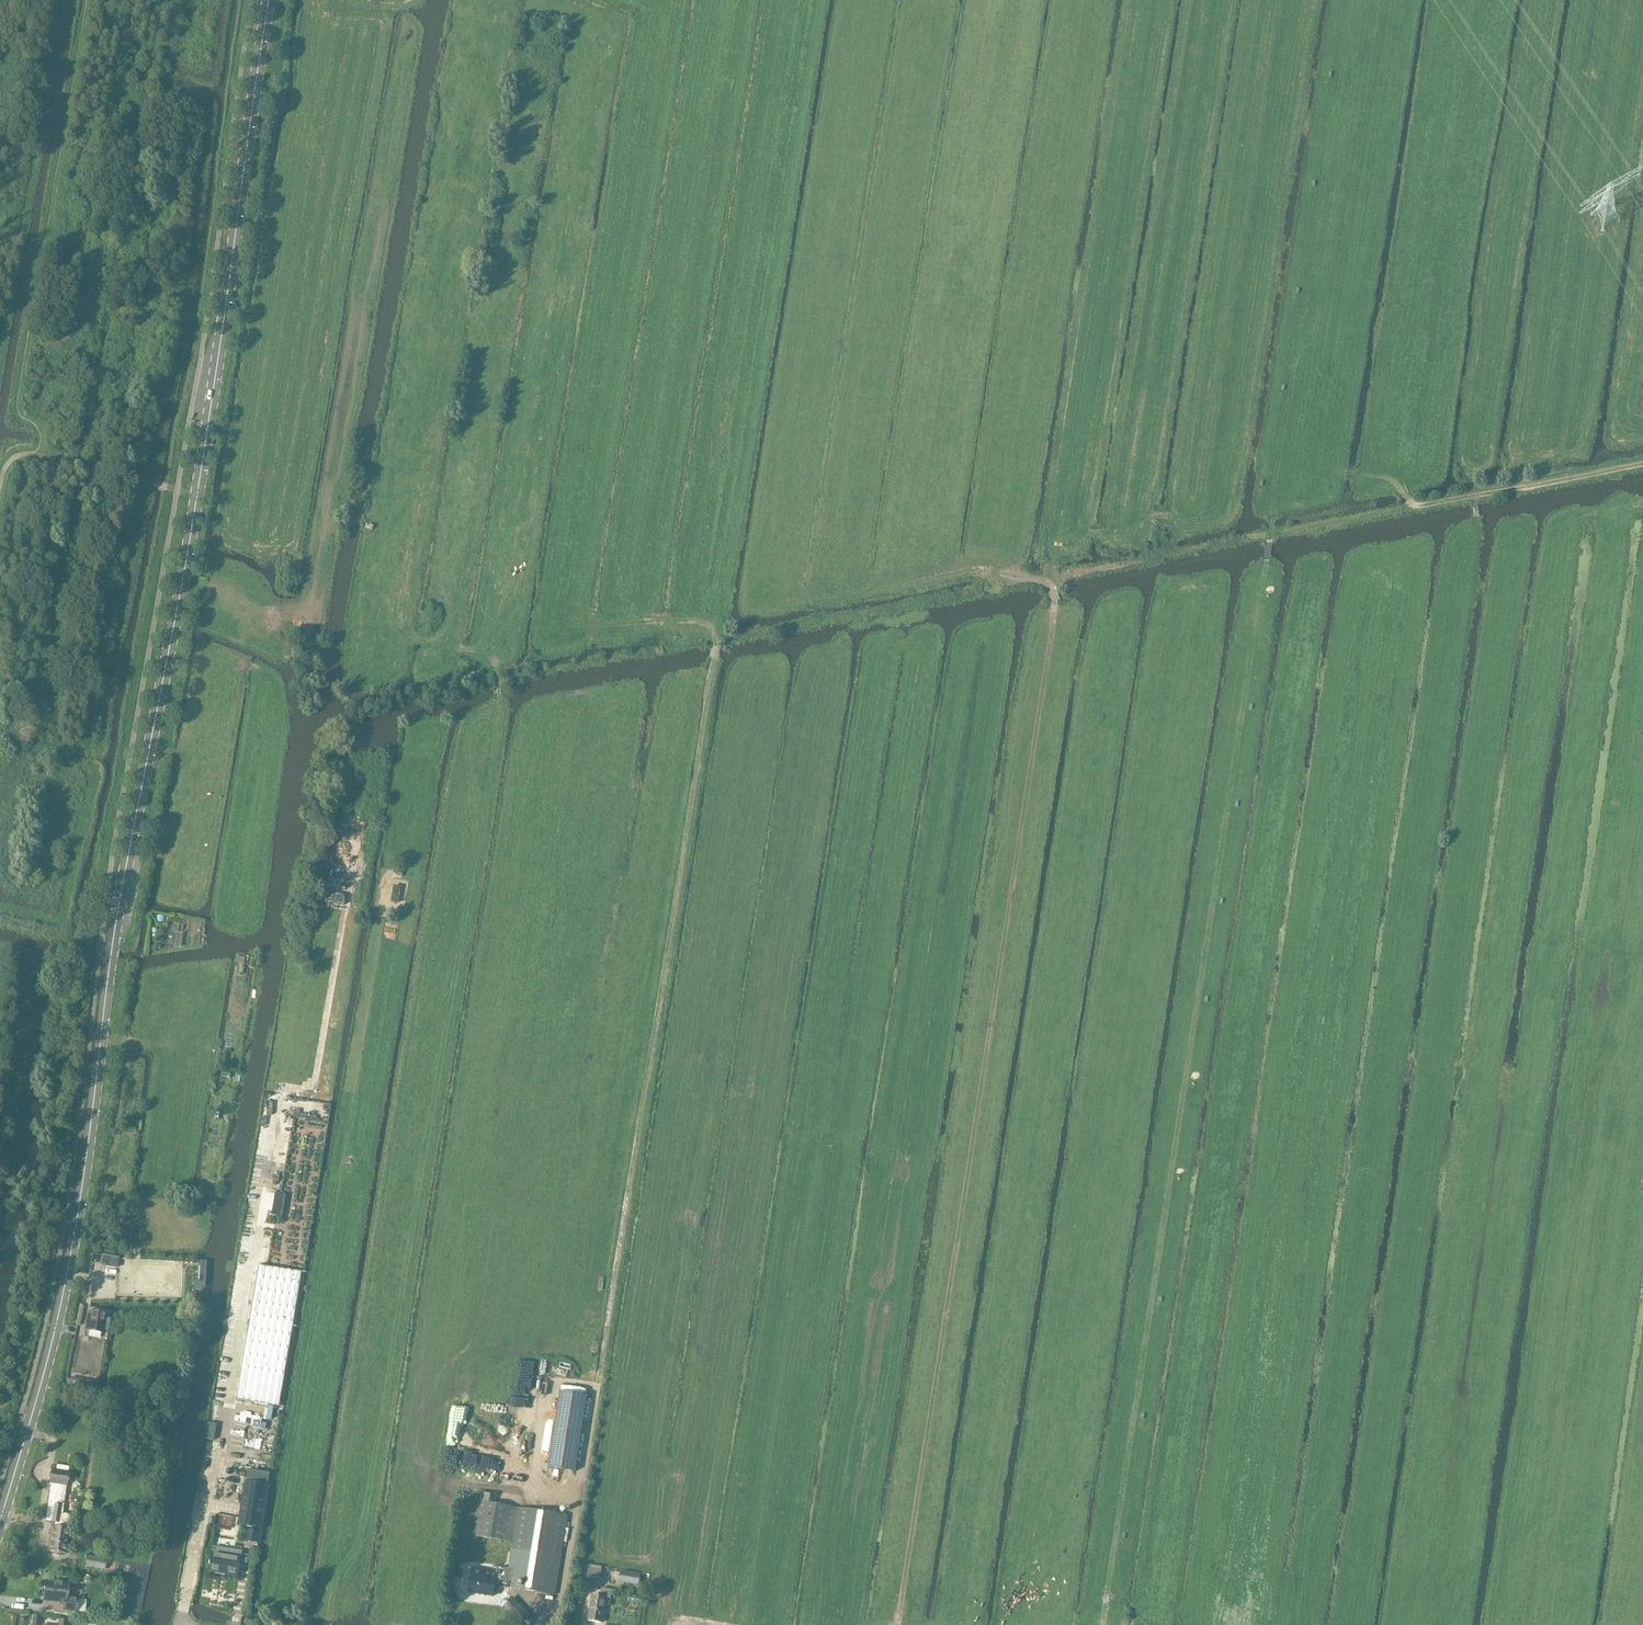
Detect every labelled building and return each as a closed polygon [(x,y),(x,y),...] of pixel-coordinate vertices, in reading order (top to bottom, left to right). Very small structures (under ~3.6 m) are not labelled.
[(401,887),(393,886),(391,902),(398,903),(401,887)] [(200,1262),(199,1282),(206,1282),(207,1273),(207,1264),(207,1262),(200,1262)] [(260,1265),(238,1395),(237,1400),(279,1407),(302,1272),(260,1265)] [(105,1331),(107,1320),(106,1320),(106,1317),(100,1317),(100,1319),(97,1319),(95,1327),(94,1327),(89,1362),(97,1363),(102,1330),(105,1331)] [(89,1336),(90,1329),(78,1327),(77,1334),(89,1336)] [(560,1392),(548,1468),(575,1472),(587,1396),(560,1392)] [(205,1440),(214,1441),(216,1425),(208,1423),(205,1440)] [(52,1511),(51,1522),(54,1522),(50,1551),(53,1552),(53,1554),(54,1555),(57,1556),(59,1556),(61,1555),(61,1553),(64,1553),(67,1537),(68,1527),(67,1514),(61,1514),(62,1506),(63,1506),(64,1501),(59,1500),(61,1485),(66,1485),(68,1472),(67,1472),(68,1467),(56,1465),(56,1470),(51,1470),(49,1483),(51,1483),(47,1510),(52,1511)] [(480,1471),(465,1469),(463,1483),(478,1485),(480,1471)] [(261,1528),(268,1483),(246,1479),(239,1524),(261,1528)] [(472,1530),(471,1536),(512,1542),(508,1569),(507,1578),(506,1587),(554,1595),(567,1515),(556,1513),(538,1511),(494,1504),(477,1501),(472,1530)] [(246,1529),(244,1541),(259,1543),(260,1542),(261,1532),(246,1529)] [(237,1576),(241,1558),(242,1552),(213,1547),(212,1553),(211,1563),(210,1563),(209,1565),(210,1566),(209,1572),(210,1572),(210,1570),(223,1572),(223,1574),(237,1576)] [(471,1582),(469,1592),(493,1596),(495,1584),(506,1586),(505,1587),(506,1587),(507,1578),(508,1569),(497,1568),(496,1572),(473,1568),(472,1575),(471,1582)] [(621,1572),(619,1582),(639,1585),(640,1575),(621,1572)] [(53,1583),(45,1582),(44,1587),(42,1588),(42,1594),(44,1595),(43,1600),(59,1602),(59,1603),(64,1603),(63,1610),(76,1612),(77,1600),(69,1599),(70,1594),(67,1593),(68,1585),(61,1584),(60,1582),(55,1581),(53,1583)] [(609,1605),(611,1590),(602,1589),(600,1597),(591,1596),(587,1621),(601,1623),(604,1605),(609,1605)] [(41,1617),(32,1616),(31,1624),(40,1624),(41,1617)]
